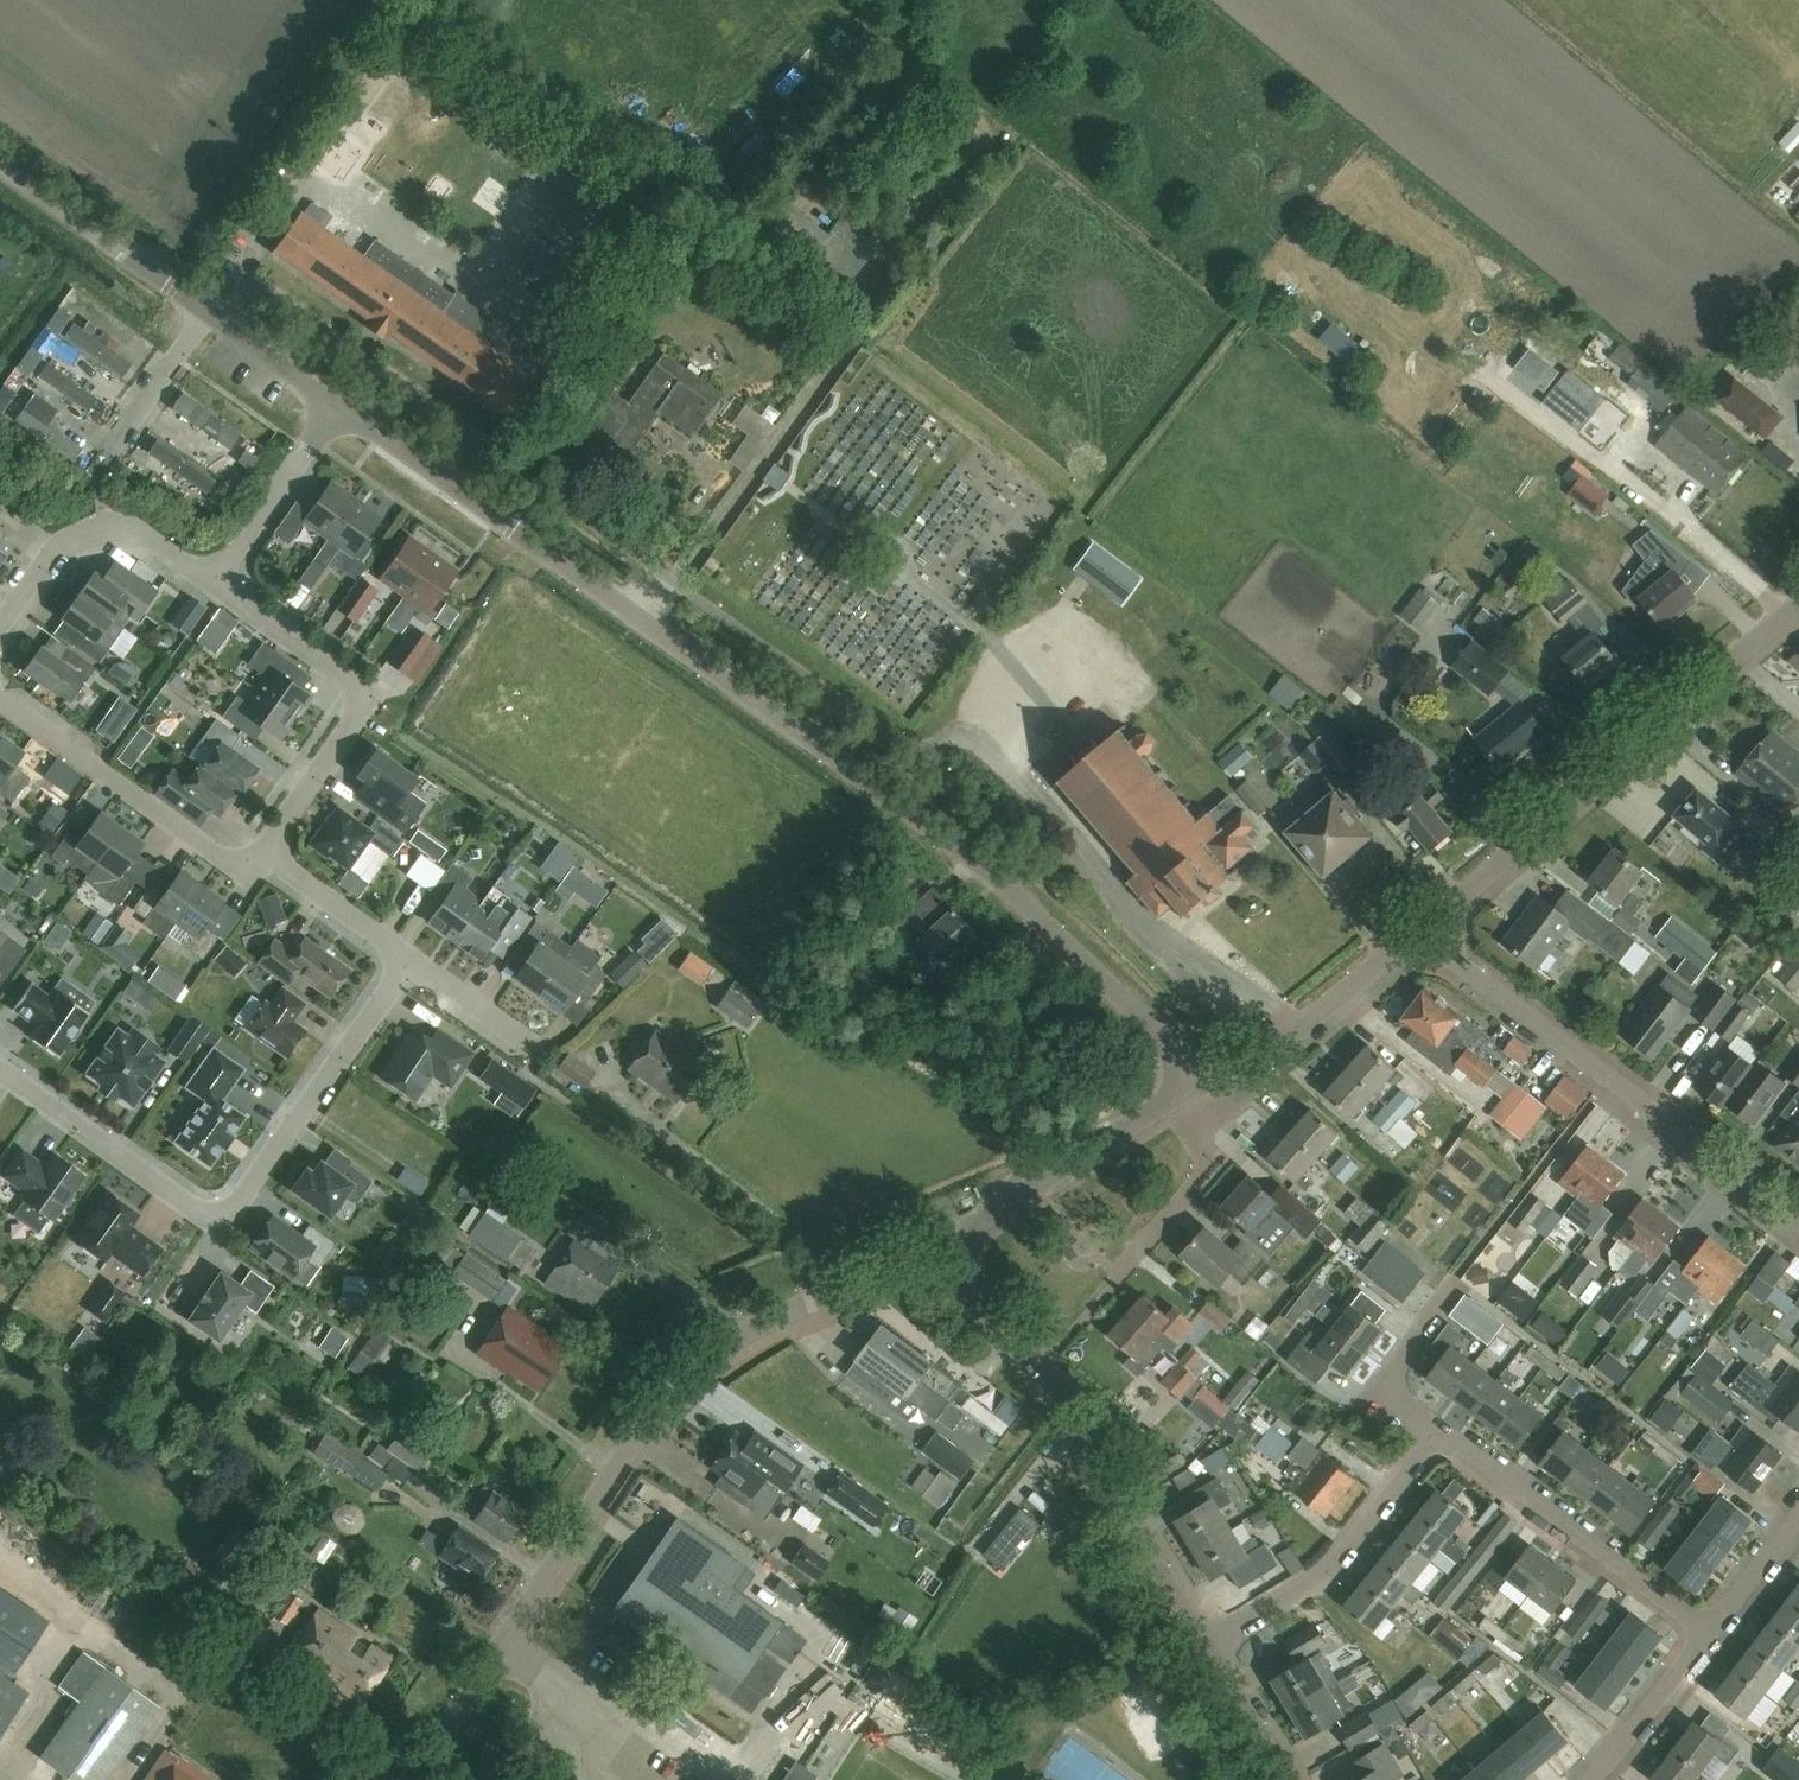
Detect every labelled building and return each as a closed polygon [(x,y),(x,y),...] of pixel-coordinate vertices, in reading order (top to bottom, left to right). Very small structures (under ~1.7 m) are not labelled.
[(1798,151),(1798,126),(1784,142),(1796,154),(1798,151)] [(1798,195),(1798,167),(1785,181),(1798,195)] [(302,212),(301,212),(271,253),(272,254),(273,253),(371,323),(368,327),(365,325),(364,326),(384,341),(386,339),(382,337),(385,333),(504,417),(503,417),(504,418),(534,376),(533,376),(532,376),(459,324),(470,309),(374,242),(363,257),(301,213),(302,212)] [(824,228),(809,216),(787,243),(810,262),(827,241),(819,234),(824,228)] [(876,246),(850,225),(816,266),(841,288),(876,246)] [(79,286),(69,296),(81,309),(91,299),(79,286)] [(72,317),(59,308),(45,329),(57,337),(72,317)] [(97,330),(87,323),(81,332),(75,328),(63,344),(122,386),(135,367),(92,337),(97,330)] [(1674,387),(1623,346),(1614,356),(1637,375),(1629,385),(1657,408),(1674,387)] [(44,355),(32,347),(18,367),(29,376),(44,355)] [(719,395),(663,355),(628,405),(599,385),(592,395),(590,394),(569,424),(606,450),(607,448),(624,460),(658,413),(692,437),(713,407),(712,406),(719,395)] [(62,364),(57,360),(43,380),(89,413),(103,394),(69,369),(62,364)] [(1785,418),(1735,376),(1715,399),(1766,441),(1785,418)] [(5,386),(0,392),(0,414),(1,415),(16,395),(5,386)] [(266,452),(176,388),(151,426),(237,490),(266,452)] [(55,415),(32,398),(14,424),(74,467),(85,453),(47,426),(55,415)] [(1747,455),(1686,407),(1655,446),(1716,494),(1747,455)] [(237,490),(151,426),(120,467),(208,531),(237,490)] [(1574,494),(1601,515),(1617,495),(1589,474),(1574,494)] [(835,488),(843,518),(861,514),(857,499),(869,496),(865,480),(851,483),(852,484),(835,488)] [(303,522),(327,539),(355,499),(330,482),(309,511),(295,502),(273,533),(288,544),(303,522)] [(301,581),(312,589),(340,548),(352,557),(380,517),(355,499),(327,539),(329,540),(301,581)] [(1639,600),(1660,625),(1694,597),(1678,578),(1690,561),(1649,532),(1630,547),(1645,565),(1623,589),(1635,603),(1639,600)] [(12,547),(0,538),(0,564),(12,547)] [(380,579),(404,596),(433,554),(409,538),(380,579)] [(1154,581),(1109,546),(1092,568),(1137,603),(1154,581)] [(433,554),(404,596),(385,622),(401,633),(415,614),(427,623),(436,610),(432,607),(457,571),(433,554)] [(77,595),(123,628),(124,628),(121,625),(128,615),(136,620),(156,592),(114,562),(102,579),(93,573),(77,595)] [(378,590),(361,578),(338,610),(355,622),(378,590)] [(1588,602),(1570,580),(1546,600),(1564,622),(1568,618),(1586,640),(1564,658),(1587,685),(1617,661),(1590,628),(1600,619),(1587,603),(1588,602)] [(1404,615),(1417,624),(1433,601),(1420,593),(1404,615)] [(99,663),(123,628),(77,595),(61,618),(81,632),(73,645),(99,663)] [(1417,627),(1431,637),(1453,608),(1438,597),(1417,627)] [(1213,613),(1200,630),(1221,645),(1234,628),(1213,613)] [(417,629),(391,665),(406,675),(431,639),(417,629)] [(1450,659),(1496,696),(1518,669),(1472,633),(1450,659)] [(255,689),(296,718),(311,696),(286,678),(295,665),(262,642),(247,664),(264,676),(255,689)] [(61,662),(40,647),(24,670),(58,694),(70,703),(95,668),(69,650),(61,662)] [(1789,663),(1798,671),(1798,654),(1789,663)] [(1302,681),(1288,697),(1298,707),(1313,691),(1302,681)] [(280,740),(296,718),(255,689),(246,702),(236,696),(221,717),(246,734),(255,722),(280,740)] [(1476,738),(1500,768),(1546,731),(1521,702),(1498,721),(1489,709),(1467,727),(1476,738)] [(1794,712),(1785,726),(1798,735),(1798,716),(1794,712)] [(199,765),(239,794),(257,769),(230,750),(240,736),(215,719),(200,741),(214,751),(203,767),(199,765)] [(1126,726),(1124,724),(1099,746),(1094,740),(1097,737),(1097,735),(1068,760),(1069,761),(1074,757),(1078,763),(1053,784),(1055,786),(1059,782),(1068,793),(1064,796),(1066,798),(1070,795),(1081,808),(1077,812),(1079,814),(1084,811),(1095,824),(1091,828),(1093,830),(1097,826),(1110,840),(1105,844),(1107,846),(1110,843),(1123,857),(1119,860),(1121,862),(1125,859),(1133,868),(1123,877),(1127,881),(1124,883),(1126,885),(1129,882),(1140,897),(1138,899),(1140,901),(1142,899),(1158,916),(1174,903),(1183,913),(1179,916),(1181,918),(1185,915),(1189,920),(1191,918),(1187,914),(1199,903),(1204,909),(1224,892),(1219,886),(1229,877),(1233,881),(1236,880),(1232,876),(1236,872),(1234,870),(1230,874),(1227,870),(1249,850),(1244,837),(1256,827),(1230,796),(1212,812),(1211,811),(1207,813),(1204,809),(1195,817),(1184,805),(1189,802),(1187,800),(1182,804),(1171,790),(1175,786),(1174,784),(1169,788),(1157,774),(1161,770),(1160,767),(1155,772),(1143,757),(1152,749),(1155,741),(1148,732),(1137,734),(1130,740),(1121,730),(1126,726)] [(151,750),(158,734),(143,727),(136,743),(151,750)] [(1772,730),(1737,774),(1785,814),(1798,797),(1798,752),(1772,730)] [(1331,731),(1308,753),(1326,772),(1337,762),(1349,774),(1361,763),(1331,731)] [(0,736),(0,795),(12,803),(30,778),(13,766),(23,753),(0,736)] [(1240,777),(1261,757),(1253,749),(1232,769),(1240,777)] [(416,779),(375,750),(357,775),(368,783),(356,799),(404,833),(424,805),(407,793),(416,779)] [(239,794),(199,765),(187,782),(171,771),(155,794),(199,825),(210,810),(218,816),(235,792),(239,794)] [(1246,788),(1263,811),(1273,803),(1256,781),(1246,788)] [(1343,801),(1328,784),(1280,826),(1324,878),(1373,836),(1356,815),(1359,812),(1348,799),(1343,801)] [(1444,798),(1433,786),(1393,820),(1404,833),(1410,828),(1430,852),(1453,832),(1433,808),(1444,798)] [(1703,849),(1720,864),(1736,844),(1745,852),(1757,839),(1776,855),(1788,841),(1744,804),(1732,818),(1697,789),(1674,816),(1707,844),(1703,849)] [(1624,794),(1617,806),(1634,815),(1640,803),(1624,794)] [(367,829),(337,808),(322,829),(320,828),(308,845),(326,857),(328,855),(348,870),(368,841),(391,858),(403,841),(374,820),(367,829)] [(68,857),(89,873),(121,828),(100,812),(79,841),(68,833),(51,856),(63,864),(68,857)] [(143,843),(121,828),(89,873),(90,873),(87,878),(107,892),(105,895),(117,903),(134,880),(122,872),(143,843)] [(1643,872),(1614,850),(1611,854),(1609,853),(1601,863),(1603,865),(1590,881),(1624,907),(1613,922),(1631,936),(1642,922),(1635,916),(1645,903),(1628,890),(1643,872)] [(454,941),(493,887),(492,886),(481,902),(464,890),(472,878),(452,864),(431,892),(443,901),(428,922),(454,941)] [(163,914),(175,923),(202,886),(180,870),(162,896),(149,887),(132,910),(154,926),(163,914)] [(582,897),(589,878),(571,872),(564,890),(582,897)] [(167,935),(182,945),(202,960),(218,937),(206,927),(224,902),(202,886),(175,923),(167,935)] [(493,887),(454,941),(480,959),(488,948),(501,957),(529,917),(509,903),(509,898),(493,887)] [(954,910),(934,888),(913,907),(933,929),(920,941),(944,966),(979,934),(955,909),(954,910)] [(1569,890),(1555,909),(1538,897),(1503,943),(1536,968),(1569,925),(1587,939),(1590,935),(1621,959),(1635,940),(1569,890)] [(83,935),(97,946),(113,924),(99,914),(83,935)] [(1718,953),(1674,917),(1658,936),(1686,959),(1676,972),(1692,985),(1718,953)] [(114,924),(113,924),(97,946),(113,957),(126,938),(112,927),(114,924)] [(513,977),(537,995),(562,960),(548,950),(556,939),(534,924),(517,948),(528,956),(513,977)] [(0,932),(0,975),(5,978),(25,949),(0,932)] [(349,970),(305,939),(294,954),(275,940),(258,963),(287,984),(296,973),(330,997),(349,970)] [(576,940),(562,960),(537,995),(561,1012),(577,991),(588,999),(605,975),(587,961),(593,952),(576,940)] [(119,958),(144,973),(152,958),(128,944),(119,958)] [(248,963),(227,945),(215,960),(236,978),(248,963)] [(1788,948),(1770,971),(1797,992),(1798,989),(1798,956),(1788,948)] [(647,965),(634,951),(610,975),(624,989),(647,965)] [(1699,996),(1668,973),(1622,1034),(1652,1057),(1699,996)] [(48,996),(30,984),(12,1009),(37,1026),(29,1037),(57,1056),(68,1040),(72,1043),(82,1028),(79,1026),(96,1001),(62,977),(48,996)] [(766,1002),(736,980),(717,1007),(747,1028),(766,1002)] [(1737,999),(1720,986),(1696,1017),(1713,1031),(1737,999)] [(305,1004),(282,987),(270,1005),(265,1001),(245,1028),(286,1058),(306,1030),(291,1020),(295,1015),(296,1016),(305,1004)] [(1426,989),(1413,1005),(1469,1048),(1479,1055),(1491,1039),(1460,1016),(1460,1015),(1426,989)] [(1751,1014),(1737,1003),(1715,1032),(1729,1042),(1751,1014)] [(1469,1049),(1469,1048),(1413,1005),(1400,1023),(1416,1035),(1410,1043),(1450,1074),(1457,1066),(1483,1086),(1496,1069),(1469,1049)] [(191,1057),(210,1029),(193,1015),(167,1050),(185,1064),(191,1057)] [(164,1063),(117,1029),(84,1076),(100,1087),(99,1089),(114,1100),(115,1098),(131,1109),(164,1063)] [(704,1064),(655,1030),(627,1069),(676,1104),(704,1064)] [(471,1054),(436,1031),(426,1047),(408,1035),(399,1048),(399,1051),(396,1056),(395,1057),(381,1077),(414,1100),(432,1074),(450,1086),(471,1054)] [(1509,1054),(1532,1064),(1540,1046),(1517,1036),(1509,1054)] [(1347,1070),(1374,1094),(1396,1070),(1368,1046),(1347,1070)] [(1723,1108),(1757,1063),(1756,1063),(1753,1067),(1725,1047),(1695,1087),(1723,1108)] [(242,1070),(213,1049),(186,1087),(205,1100),(176,1142),(209,1166),(222,1147),(225,1149),(233,1137),(231,1135),(244,1117),(220,1101),(242,1070)] [(597,1073),(566,1050),(554,1066),(585,1088),(597,1073)] [(516,1072),(494,1056),(481,1073),(503,1089),(516,1072)] [(1787,1077),(1798,1087),(1798,1062),(1787,1077)] [(1785,1084),(1757,1063),(1723,1108),(1724,1108),(1727,1104),(1754,1124),(1785,1084)] [(1353,1119),(1374,1094),(1347,1070),(1326,1095),(1353,1119)] [(1575,1120),(1597,1093),(1573,1074),(1551,1100),(1575,1120)] [(1402,1090),(1387,1106),(1403,1119),(1417,1104),(1402,1090)] [(1387,1106),(1374,1121),(1388,1134),(1403,1119),(1387,1106)] [(1312,1110),(1290,1134),(1317,1159),(1339,1135),(1312,1110)] [(1774,1146),(1798,1164),(1798,1113),(1774,1146)] [(1296,1183),(1317,1159),(1290,1134),(1269,1158),(1296,1183)] [(1578,1198),(1608,1161),(1589,1146),(1560,1184),(1578,1198)] [(12,1216),(40,1236),(61,1206),(66,1206),(72,1198),(71,1192),(83,1176),(55,1156),(46,1169),(22,1151),(4,1176),(28,1194),(12,1216)] [(1345,1154),(1330,1171),(1344,1183),(1359,1167),(1345,1154)] [(1608,1161),(1578,1198),(1598,1213),(1627,1175),(1608,1161)] [(348,1165),(340,1176),(321,1163),(313,1174),(307,1170),(293,1189),(329,1216),(344,1195),(356,1203),(371,1182),(348,1165)] [(1176,1200),(1192,1182),(1183,1174),(1167,1192),(1176,1200)] [(1277,1201),(1252,1178),(1226,1207),(1251,1230),(1277,1201)] [(483,1210),(442,1181),(430,1198),(424,1193),(418,1201),(429,1209),(435,1201),(471,1227),(466,1233),(520,1272),(535,1250),(493,1220),(491,1222),(480,1214),(483,1210)] [(138,1215),(108,1194),(75,1240),(105,1261),(111,1253),(142,1276),(161,1249),(130,1227),(138,1215)] [(1529,1225),(1547,1238),(1563,1218),(1533,1195),(1511,1224),(1523,1233),(1529,1225)] [(1352,1198),(1340,1208),(1355,1224),(1366,1214),(1352,1198)] [(1612,1265),(1620,1270),(1662,1214),(1643,1200),(1614,1238),(1618,1241),(1611,1252),(1612,1265)] [(1662,1214),(1620,1270),(1628,1277),(1638,1275),(1647,1263),(1652,1267),(1681,1228),(1662,1214)] [(251,1247),(306,1286),(336,1244),(309,1224),(299,1238),(272,1218),(251,1247)] [(1233,1252),(1207,1228),(1184,1253),(1220,1285),(1232,1272),(1246,1284),(1267,1261),(1244,1240),(1233,1252)] [(1679,1276),(1698,1291),(1727,1253),(1708,1238),(1679,1276)] [(616,1269),(573,1241),(545,1283),(588,1312),(616,1269)] [(1356,1243),(1344,1251),(1354,1266),(1366,1258),(1356,1243)] [(1421,1279),(1381,1248),(1363,1272),(1403,1303),(1421,1279)] [(504,1284),(458,1249),(444,1267),(490,1302),(504,1284)] [(1791,1264),(1777,1252),(1759,1274),(1774,1286),(1791,1264)] [(1727,1253),(1698,1291),(1718,1305),(1747,1267),(1727,1253)] [(274,1286),(250,1270),(239,1286),(220,1274),(208,1291),(207,1290),(200,1301),(201,1302),(189,1320),(218,1340),(242,1304),(256,1314),(274,1286)] [(1641,1302),(1642,1303),(1655,1285),(1646,1278),(1632,1295),(1624,1288),(1604,1313),(1621,1326),(1641,1302)] [(127,1294),(109,1282),(88,1312),(106,1324),(127,1294)] [(1656,1286),(1655,1285),(1642,1303),(1654,1313),(1671,1293),(1658,1283),(1656,1286)] [(1320,1291),(1312,1284),(1265,1344),(1280,1356),(1286,1348),(1280,1342),(1320,1291)] [(1317,1314),(1333,1327),(1365,1352),(1383,1329),(1376,1323),(1387,1309),(1362,1290),(1351,1304),(1341,1317),(1324,1304),(1317,1314)] [(1128,1316),(1154,1339),(1163,1328),(1179,1342),(1194,1324),(1177,1309),(1169,1317),(1146,1297),(1128,1316)] [(1481,1320),(1498,1333),(1503,1327),(1486,1313),(1485,1313),(1466,1299),(1458,1310),(1477,1325),(1481,1320)] [(1234,1319),(1210,1300),(1200,1313),(1223,1332),(1234,1319)] [(1696,1316),(1686,1308),(1669,1330),(1671,1331),(1663,1340),(1671,1347),(1696,1316)] [(537,1328),(508,1309),(478,1354),(507,1373),(509,1370),(537,1389),(564,1349),(536,1331),(537,1328)] [(1543,1312),(1532,1328),(1545,1338),(1557,1323),(1543,1312)] [(1266,1341),(1277,1326),(1264,1315),(1252,1331),(1266,1341)] [(1154,1339),(1128,1316),(1111,1336),(1133,1357),(1126,1365),(1139,1377),(1165,1348),(1154,1339)] [(1782,1340),(1755,1319),(1743,1335),(1770,1355),(1782,1340)] [(351,1338),(332,1324),(321,1339),(340,1353),(351,1338)] [(963,1386),(884,1326),(847,1375),(887,1405),(898,1390),(953,1431),(966,1414),(950,1402),(963,1386)] [(1449,1396),(1474,1363),(1452,1347),(1461,1335),(1448,1326),(1427,1355),(1438,1363),(1426,1379),(1449,1396)] [(1333,1327),(1324,1339),(1311,1329),(1287,1360),(1318,1383),(1333,1363),(1348,1375),(1365,1352),(1333,1327)] [(1520,1339),(1503,1327),(1498,1333),(1515,1346),(1520,1339)] [(1181,1362),(1203,1382),(1209,1377),(1202,1371),(1209,1363),(1193,1348),(1181,1362)] [(1543,1369),(1549,1361),(1532,1348),(1526,1356),(1543,1369)] [(1610,1352),(1598,1368),(1606,1374),(1618,1359),(1610,1352)] [(1549,1361),(1543,1369),(1560,1382),(1566,1374),(1549,1361)] [(1226,1429),(1236,1417),(1202,1384),(1203,1382),(1181,1362),(1163,1381),(1181,1398),(1185,1393),(1218,1423),(1226,1429)] [(1497,1380),(1474,1363),(1449,1396),(1472,1414),(1497,1380)] [(1749,1363),(1731,1387),(1775,1421),(1779,1416),(1798,1431),(1798,1401),(1778,1385),(1749,1363)] [(1778,1385),(1798,1401),(1798,1372),(1792,1366),(1778,1385)] [(1506,1369),(1497,1380),(1472,1414),(1495,1431),(1520,1398),(1508,1388),(1516,1377),(1506,1369)] [(1733,1402),(1698,1374),(1683,1392),(1718,1421),(1733,1402)] [(1520,1398),(1495,1431),(1518,1448),(1543,1415),(1520,1398)] [(1676,1398),(1658,1417),(1690,1445),(1707,1425),(1676,1398)] [(1240,1415),(1285,1452),(1293,1443),(1287,1437),(1293,1431),(1279,1418),(1270,1428),(1255,1414),(1262,1406),(1255,1399),(1240,1415)] [(1594,1408),(1611,1420),(1617,1412),(1601,1400),(1594,1408)] [(1634,1425),(1617,1412),(1611,1420),(1628,1434),(1634,1425)] [(1238,1418),(1236,1417),(1226,1429),(1226,1430),(1223,1435),(1234,1444),(1227,1447),(1234,1460),(1244,1455),(1254,1443),(1276,1462),(1285,1452),(1240,1415),(1238,1418)] [(1563,1481),(1587,1449),(1564,1431),(1568,1426),(1559,1419),(1535,1451),(1544,1458),(1539,1464),(1563,1481)] [(1745,1427),(1731,1445),(1769,1474),(1783,1456),(1745,1427)] [(735,1432),(723,1450),(763,1479),(787,1495),(807,1466),(753,1428),(747,1438),(736,1431),(735,1432)] [(1717,1464),(1755,1493),(1769,1474),(1731,1445),(1710,1429),(1691,1454),(1712,1470),(1717,1464)] [(431,1451),(401,1431),(384,1456),(373,1448),(366,1458),(403,1483),(413,1468),(417,1471),(431,1451)] [(359,1454),(329,1432),(325,1437),(319,1433),(312,1443),(318,1448),(313,1454),(333,1467),(335,1465),(376,1494),(387,1479),(357,1457),(359,1454)] [(977,1461),(938,1432),(923,1452),(962,1480),(977,1461)] [(1641,1440),(1657,1453),(1664,1445),(1647,1432),(1641,1440)] [(1681,1458),(1664,1445),(1657,1453),(1674,1466),(1681,1458)] [(1304,1468),(1341,1497),(1355,1478),(1326,1455),(1319,1449),(1304,1468)] [(1587,1449),(1563,1481),(1585,1499),(1610,1466),(1587,1449)] [(763,1479),(723,1450),(710,1468),(725,1478),(718,1488),(764,1520),(780,1496),(761,1482),(763,1479)] [(1185,1465),(1178,1455),(1164,1464),(1170,1474),(1185,1465)] [(1725,1485),(1699,1464),(1677,1491),(1689,1501),(1699,1488),(1714,1499),(1725,1485)] [(1610,1466),(1585,1499),(1608,1516),(1633,1483),(1610,1466)] [(1341,1497),(1304,1468),(1290,1486),(1297,1492),(1326,1515),(1341,1497)] [(842,1470),(827,1492),(873,1525),(889,1502),(842,1470)] [(1179,1520),(1196,1549),(1230,1528),(1219,1509),(1232,1502),(1218,1479),(1193,1494),(1200,1507),(1179,1520)] [(1633,1483),(1608,1516),(1631,1533),(1656,1500),(1633,1483)] [(524,1513),(485,1486),(472,1505),(480,1510),(473,1521),(505,1542),(524,1513)] [(1422,1514),(1450,1536),(1469,1512),(1441,1490),(1422,1514)] [(378,1495),(380,1513),(397,1512),(396,1494),(378,1495)] [(1272,1507),(1287,1520),(1295,1511),(1280,1497),(1272,1507)] [(1724,1498),(1705,1522),(1734,1544),(1753,1521),(1724,1498)] [(1669,1501),(1654,1521),(1666,1530),(1681,1510),(1669,1501)] [(801,1506),(788,1525),(811,1541),(824,1522),(801,1506)] [(1450,1536),(1422,1514),(1403,1537),(1432,1559),(1441,1547),(1460,1561),(1468,1551),(1450,1536)] [(1506,1515),(1474,1555),(1485,1564),(1517,1524),(1506,1515)] [(742,1568),(675,1521),(612,1611),(644,1633),(641,1638),(750,1715),(765,1697),(785,1668),(760,1650),(764,1645),(789,1662),(804,1640),(729,1587),(742,1568)] [(1666,1530),(1654,1521),(1640,1539),(1652,1548),(1666,1530)] [(1734,1544),(1705,1522),(1688,1546),(1716,1568),(1734,1544)] [(498,1552),(458,1526),(447,1544),(427,1530),(418,1542),(462,1571),(457,1578),(456,1587),(464,1592),(472,1588),(476,1581),(478,1582),(498,1552)] [(1230,1528),(1196,1549),(1213,1577),(1236,1563),(1243,1577),(1269,1562),(1256,1540),(1242,1548),(1230,1528)] [(333,1536),(320,1548),(329,1558),(343,1547),(333,1536)] [(1413,1582),(1432,1559),(1403,1537),(1385,1560),(1413,1582)] [(1532,1594),(1556,1562),(1532,1545),(1517,1565),(1506,1557),(1491,1577),(1502,1585),(1508,1577),(1532,1594)] [(1698,1592),(1716,1568),(1688,1546),(1669,1570),(1698,1592)] [(1485,1564),(1474,1555),(1455,1578),(1466,1587),(1485,1564)] [(1385,1560),(1366,1583),(1394,1605),(1405,1592),(1412,1598),(1420,1588),(1413,1582),(1385,1560)] [(1556,1562),(1532,1594),(1555,1612),(1579,1580),(1556,1562)] [(790,1578),(782,1591),(808,1606),(816,1593),(790,1578)] [(1466,1587),(1455,1578),(1437,1602),(1448,1610),(1466,1587)] [(1232,1609),(1260,1598),(1252,1580),(1225,1590),(1232,1609)] [(1401,1611),(1394,1605),(1366,1583),(1347,1606),(1375,1629),(1387,1615),(1394,1620),(1401,1611)] [(1597,1596),(1584,1613),(1595,1622),(1609,1604),(1597,1596)] [(1773,1623),(1798,1643),(1798,1606),(1791,1600),(1773,1623)] [(391,1660),(317,1611),(288,1654),(328,1681),(330,1677),(343,1686),(341,1690),(361,1703),(391,1660)] [(903,1611),(899,1631),(915,1634),(920,1614),(903,1611)] [(1595,1622),(1584,1613),(1568,1634),(1579,1642),(1595,1622)] [(1635,1614),(1616,1638),(1645,1660),(1663,1636),(1635,1614)] [(1498,1639),(1505,1630),(1487,1617),(1481,1626),(1498,1639)] [(1785,1669),(1798,1650),(1798,1643),(1773,1623),(1755,1646),(1785,1669)] [(1505,1630),(1498,1639),(1514,1651),(1521,1642),(1505,1630)] [(16,1647),(0,1633),(0,1658),(4,1661),(16,1647)] [(1645,1660),(1616,1638),(1598,1661),(1627,1684),(1645,1660)] [(1572,1652),(1561,1643),(1537,1674),(1559,1691),(1568,1679),(1558,1670),(1572,1652)] [(1738,1670),(1767,1692),(1785,1669),(1755,1646),(1738,1670)] [(1502,1662),(1494,1653),(1478,1667),(1486,1676),(1502,1662)] [(1292,1709),(1328,1688),(1311,1659),(1275,1680),(1292,1709)] [(94,1660),(75,1687),(84,1693),(38,1758),(69,1779),(106,1779),(159,1707),(94,1660)] [(1627,1684),(1598,1661),(1580,1685),(1609,1708),(1627,1684)] [(1767,1692),(1738,1670),(1719,1693),(1749,1716),(1767,1692)] [(0,1672),(0,1737),(30,1692),(0,1672)] [(1480,1681),(1472,1672),(1456,1686),(1463,1695),(1480,1681)] [(1784,1701),(1796,1710),(1798,1707),(1798,1681),(1784,1701)] [(1328,1688),(1292,1709),(1309,1738),(1355,1710),(1337,1682),(1328,1688)] [(1457,1700),(1450,1692),(1433,1706),(1441,1715),(1457,1700)] [(1412,1725),(1411,1726),(1418,1734),(1435,1720),(1428,1712),(1427,1711),(1412,1725)] [(1523,1730),(1547,1759),(1570,1740),(1546,1711),(1523,1730)] [(1697,1722),(1675,1751),(1702,1772),(1717,1753),(1730,1763),(1742,1749),(1728,1738),(1724,1743),(1697,1722)] [(1523,1730),(1500,1750),(1525,1779),(1547,1759),(1523,1730)] [(1404,1775),(1386,1745),(1355,1764),(1365,1779),(1396,1779),(1404,1775)] [(1767,1771),(1778,1779),(1798,1779),(1798,1760),(1784,1749),(1767,1771)] [(1500,1750),(1478,1769),(1487,1779),(1523,1779),(1525,1779),(1500,1750)] [(1702,1772),(1675,1751),(1654,1779),(1656,1779),(1696,1779),(1702,1772)] [(180,1758),(164,1779),(213,1779),(180,1758)] [(790,1779),(820,1779),(823,1775),(801,1762),(790,1779)] [(1478,1769),(1465,1779),(1487,1779),(1478,1769)]
